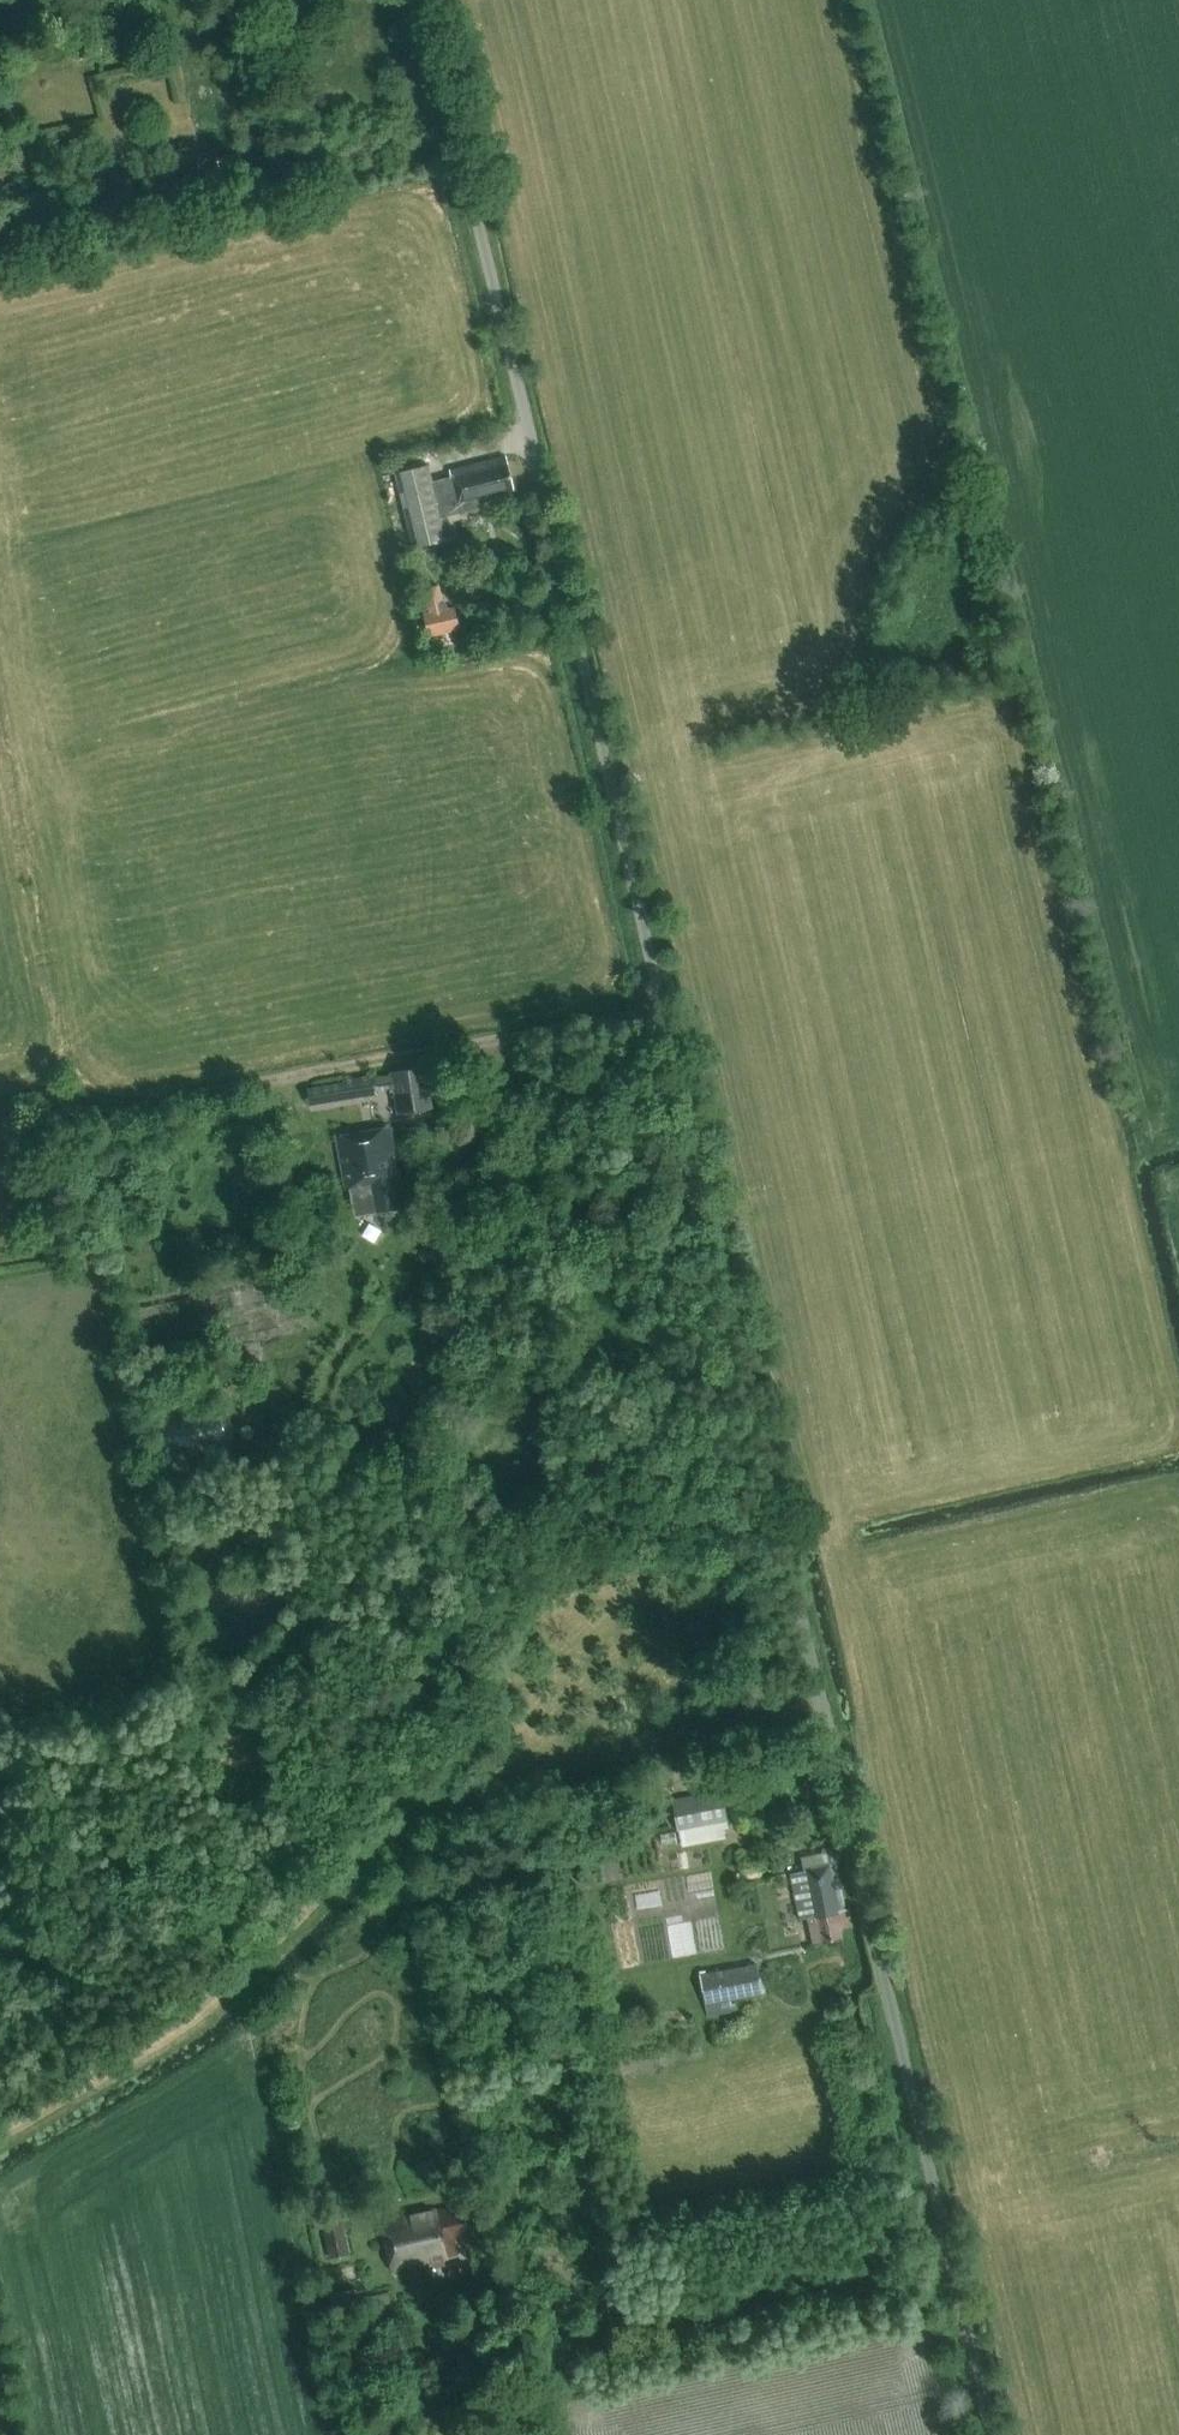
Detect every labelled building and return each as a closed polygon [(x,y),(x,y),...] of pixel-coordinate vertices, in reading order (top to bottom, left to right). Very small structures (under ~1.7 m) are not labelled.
[(459,512),(479,507),(478,501),(484,500),(514,492),(505,456),(448,471),(450,477),(433,481),(428,464),(395,472),(414,547),(446,539),(441,517),(459,512)] [(454,607),(444,609),(438,586),(424,589),(430,612),(423,614),(429,637),(459,630),(454,607)] [(397,1114),(432,1108),(426,1066),(390,1072),(397,1114)] [(346,1098),(375,1094),(372,1075),(343,1079),(346,1098)] [(354,1217),(400,1209),(395,1182),(398,1181),(389,1128),(336,1137),(345,1191),(350,1190),(354,1217)] [(231,1437),(229,1413),(160,1418),(162,1442),(231,1437)] [(679,1829),(727,1820),(721,1792),(693,1798),(693,1801),(674,1804),(679,1829)] [(841,1929),(851,1927),(848,1908),(844,1910),(836,1863),(792,1872),(801,1920),(808,1918),(814,1943),(843,1937),(841,1929)] [(642,1959),(725,1949),(716,1872),(633,1882),(642,1959)] [(756,1963),(699,1974),(705,2005),(706,2005),(707,2012),(729,2008),(727,2000),(762,1994),(756,1963)] [(447,2209),(384,2224),(394,2268),(432,2260),(431,2255),(442,2253),(443,2257),(458,2254),(454,2235),(470,2231),(465,2210),(448,2214),(447,2209)] [(339,2211),(321,2215),(320,2212),(312,2213),(316,2230),(323,2228),(330,2257),(349,2253),(339,2211)] [(447,2273),(460,2270),(458,2259),(445,2262),(447,2273)]
